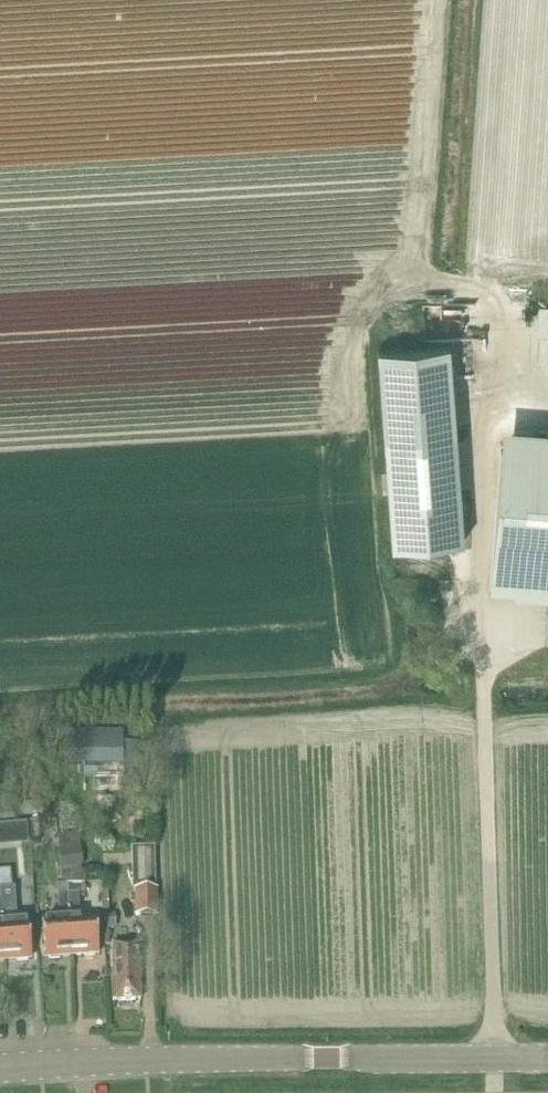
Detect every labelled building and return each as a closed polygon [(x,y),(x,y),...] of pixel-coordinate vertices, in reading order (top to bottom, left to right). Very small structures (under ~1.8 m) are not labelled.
[(448,345),(377,351),(395,548),(466,543),(448,345)] [(491,594),(516,595),(516,599),(547,601),(547,455),(501,452),(491,594)] [(128,726),(128,763),(141,763),(141,726),(128,726)] [(67,764),(124,764),(124,742),(67,741),(67,764)] [(25,826),(11,827),(12,840),(26,839),(25,826)] [(79,833),(58,835),(61,875),(82,873),(79,833)] [(155,847),(133,848),(136,916),(158,915),(155,847)] [(6,959),(33,957),(30,922),(14,924),(12,899),(13,899),(11,870),(0,871),(0,891),(1,902),(6,959)] [(85,884),(79,884),(68,885),(73,953),(100,952),(98,918),(80,919),(78,895),(86,894),(85,884)] [(46,955),(73,953),(68,885),(58,886),(61,921),(44,922),(46,955)] [(106,913),(106,928),(117,927),(117,912),(106,913)] [(114,999),(143,998),(141,941),(113,942),(114,999)]
